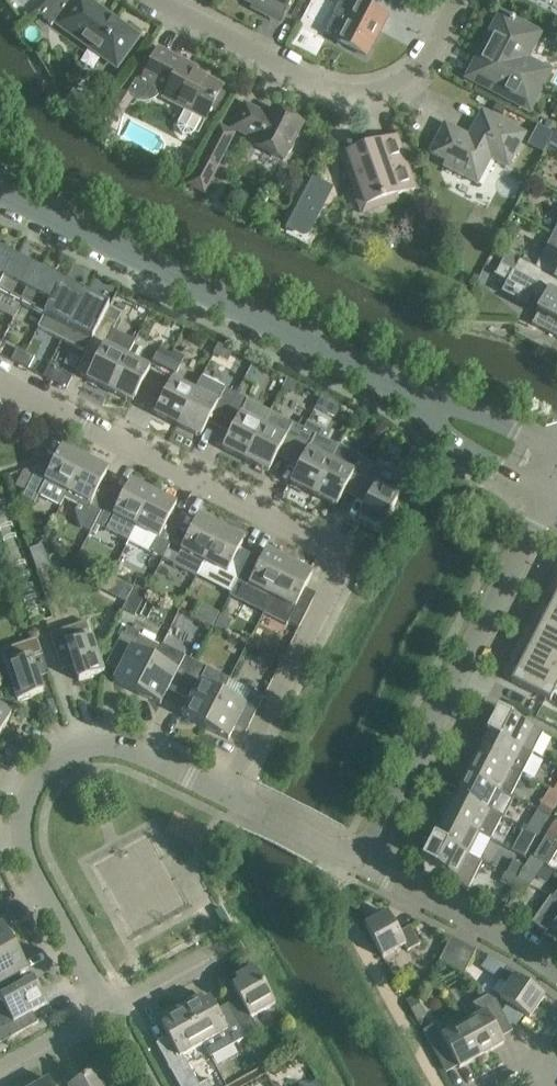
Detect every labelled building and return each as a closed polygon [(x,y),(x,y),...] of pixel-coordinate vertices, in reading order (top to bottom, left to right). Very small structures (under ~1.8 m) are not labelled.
[(108,16),(85,0),(75,0),(75,1),(74,0),(48,0),(37,12),(51,26),(55,21),(116,66),(137,37),(108,16)] [(282,19),(292,0),(246,0),(282,19)] [(375,10),(380,0),(341,0),(334,13),(343,18),(345,22),(336,40),(366,55),(386,16),(375,10)] [(469,75),(469,77),(529,108),(547,72),(525,60),(538,34),(514,21),(515,19),(511,18),(511,19),(501,14),(488,40),(487,40),(487,41),(480,55),(479,56),(469,75)] [(122,92),(108,114),(119,121),(133,100),(134,101),(136,101),(137,102),(139,103),(140,103),(142,103),(144,103),(145,103),(147,103),(149,102),(150,102),(152,101),(153,100),(155,100),(156,99),(157,97),(158,96),(159,95),(162,90),(166,92),(163,98),(167,100),(185,109),(178,123),(177,127),(182,135),(191,135),(194,132),(198,134),(205,120),(210,111),(220,91),(222,87),(217,85),(216,80),(204,74),(200,76),(194,73),(197,68),(183,62),(158,48),(143,78),(135,80),(127,94),(122,92)] [(220,91),(210,111),(221,117),(231,96),(220,91)] [(245,104),(233,128),(256,140),(254,145),(283,160),(287,154),(290,153),(294,145),(293,141),(303,123),(273,108),(269,117),(245,104)] [(444,123),(429,152),(445,161),(443,166),(477,184),(491,159),(508,168),(526,134),(482,111),(468,136),(444,123)] [(548,119),(544,127),(553,132),(556,125),(556,124),(548,119)] [(220,127),(201,163),(214,171),(234,134),(220,127)] [(553,133),(541,127),(533,142),(545,149),(553,133)] [(366,142),(341,151),(357,197),(363,215),(400,203),(397,195),(414,188),(396,138),(377,144),(376,139),(366,142)] [(535,267),(556,279),(556,236),(552,234),(535,267)] [(14,258),(0,251),(0,287),(14,258)] [(535,267),(535,268),(508,254),(497,274),(495,274),(495,275),(507,281),(501,292),(502,293),(505,288),(514,292),(512,295),(517,297),(519,295),(527,299),(525,304),(526,305),(532,294),(543,300),(538,311),(537,310),(536,312),(538,313),(532,324),(556,337),(556,279),(535,267)] [(38,270),(14,258),(0,287),(0,294),(21,304),(38,270)] [(21,304),(44,316),(61,282),(38,270),(21,304)] [(61,282),(44,316),(38,327),(62,339),(85,294),(61,282)] [(62,339),(86,351),(103,318),(109,307),(96,300),(85,294),(62,339)] [(103,318),(86,351),(97,357),(86,379),(109,390),(127,356),(134,342),(111,330),(114,323),(103,318)] [(11,360),(19,364),(26,352),(17,348),(11,360)] [(26,352),(19,364),(28,369),(34,357),(26,352)] [(164,368),(168,359),(156,353),(152,362),(164,368)] [(150,368),(127,356),(109,390),(133,402),(150,368)] [(180,365),(168,359),(164,368),(176,374),(180,365)] [(49,364),(43,376),(58,384),(66,388),(73,376),(64,372),(49,364)] [(202,377),(195,391),(177,425),(200,437),(211,417),(222,422),(236,394),(202,377)] [(154,413),(177,425),(195,391),(171,379),(154,413)] [(286,379),(282,388),(291,393),(296,384),(286,379)] [(270,411),(248,400),(236,394),(222,422),(232,428),(222,448),(245,460),(270,411)] [(335,418),(341,406),(321,396),(317,406),(316,408),(335,418)] [(304,429),(292,422),(270,411),(245,460),(268,472),(279,452),(289,458),(304,429)] [(290,483),(313,495),(337,447),(321,439),(324,432),(307,423),(304,429),(289,458),(300,463),(290,483)] [(346,487),(357,492),(367,472),(372,463),(361,458),(362,457),(339,445),(337,447),(313,495),(336,506),(346,487)] [(59,509),(64,499),(85,458),(62,446),(51,466),(41,461),(38,466),(24,471),(17,483),(27,488),(22,497),(35,503),(37,497),(59,509)] [(108,469),(85,458),(64,499),(72,503),(80,527),(90,533),(94,524),(109,495),(98,490),(108,469)] [(372,463),(367,472),(357,492),(368,498),(358,517),(382,530),(403,489),(380,478),(384,469),(372,463)] [(120,501),(109,495),(94,524),(129,541),(153,492),(130,480),(120,501)] [(176,504),(153,492),(129,541),(163,559),(167,550),(181,523),(170,518),(176,504)] [(197,576),(221,527),(198,515),(178,555),(167,550),(163,559),(197,576)] [(221,527),(197,576),(230,593),(245,565),(234,559),(245,539),(221,527)] [(250,555),(245,565),(230,593),(229,596),(230,597),(231,595),(263,611),(262,613),(263,614),(264,611),(289,562),(266,550),(261,560),(250,555)] [(285,625),(286,625),(288,622),(298,628),(313,600),(302,594),(312,574),(289,562),(264,611),(286,622),(285,625)] [(137,578),(133,586),(145,592),(149,584),(137,578)] [(126,583),(118,599),(126,603),(134,587),(126,583)] [(145,594),(134,588),(123,609),(134,615),(145,594)] [(511,682),(550,702),(556,688),(556,592),(511,682)] [(221,615),(215,627),(216,627),(227,632),(231,623),(232,621),(221,615)] [(86,621),(49,634),(60,664),(71,660),(78,682),(104,673),(86,621)] [(122,633),(108,661),(121,668),(114,681),(137,693),(160,647),(139,636),(140,633),(128,627),(124,634),(122,633)] [(43,655),(37,638),(0,651),(17,702),(43,693),(31,659),(43,655)] [(160,647),(137,693),(160,705),(170,684),(181,690),(196,661),(162,644),(160,647)] [(196,661),(181,690),(192,695),(182,715),(205,727),(222,693),(230,679),(196,661)] [(222,693),(205,727),(228,739),(235,726),(238,719),(249,724),(264,696),(230,679),(222,693)] [(12,714),(0,707),(0,736),(12,714)] [(498,709),(487,731),(531,754),(543,732),(533,727),(498,709)] [(521,775),(531,754),(487,731),(486,732),(488,734),(478,753),(521,775)] [(478,753),(467,775),(500,791),(510,796),(521,775),(478,753)] [(489,812),(500,791),(467,775),(456,795),(489,812)] [(556,803),(556,794),(550,789),(541,804),(552,811),(556,803)] [(501,818),(489,812),(456,795),(445,817),(478,833),(490,839),(501,818)] [(536,837),(548,818),(537,811),(525,830),(536,837)] [(433,835),(433,836),(468,854),(478,833),(445,817),(435,836),(433,835)] [(547,835),(556,841),(556,840),(556,825),(554,823),(547,835)] [(513,851),(524,856),(535,837),(524,830),(513,851)] [(483,862),(468,854),(433,836),(422,859),(456,876),(454,882),(469,889),(483,862)] [(533,857),(542,863),(548,867),(556,851),(556,844),(546,836),(545,838),(536,853),(533,857)] [(524,867),(517,879),(529,886),(542,863),(533,857),(528,859),(524,867)] [(513,861),(506,874),(515,878),(517,879),(524,867),(513,861)] [(505,873),(500,881),(513,888),(517,879),(515,878),(506,874),(505,873)] [(517,879),(513,888),(525,894),(529,886),(517,879)] [(532,922),(541,929),(546,932),(550,927),(556,932),(556,903),(551,899),(549,897),(532,922)] [(388,913),(364,926),(382,957),(404,945),(407,951),(420,944),(410,926),(398,933),(388,913)] [(15,947),(3,924),(0,926),(0,955),(15,947)] [(438,961),(451,968),(464,943),(451,937),(438,961)] [(476,950),(464,943),(451,968),(463,974),(476,950)] [(0,955),(0,999),(14,991),(9,980),(28,970),(15,947),(0,955)] [(240,1001),(229,1008),(245,1038),(258,1031),(251,1017),(274,1004),(254,968),(235,978),(238,983),(232,987),(240,1001)] [(517,978),(519,974),(517,973),(508,968),(500,979),(508,985),(499,997),(507,1003),(523,1014),(529,1018),(544,997),(517,978)] [(0,999),(0,1043),(38,1022),(32,1012),(47,1004),(34,980),(14,991),(0,999)] [(497,1032),(509,1026),(501,1012),(491,993),(473,1003),(479,1015),(464,1024),(481,1056),(504,1044),(497,1032)] [(201,997),(183,1007),(203,1044),(210,1057),(245,1038),(229,1008),(218,1014),(210,999),(204,1002),(201,997)] [(416,1000),(408,1004),(416,1019),(424,1015),(416,1000)] [(507,1003),(501,1012),(509,1026),(512,1023),(515,1025),(523,1014),(507,1003)] [(179,1085),(211,1085),(207,1080),(199,1085),(183,1055),(203,1044),(183,1007),(164,1017),(167,1023),(161,1026),(169,1040),(157,1047),(179,1085)] [(436,1024),(423,1031),(444,1070),(456,1063),(459,1068),(481,1056),(464,1024),(442,1036),(436,1024)] [(70,1085),(117,1085),(106,1066),(99,1053),(81,1071),(85,1078),(70,1085)]
